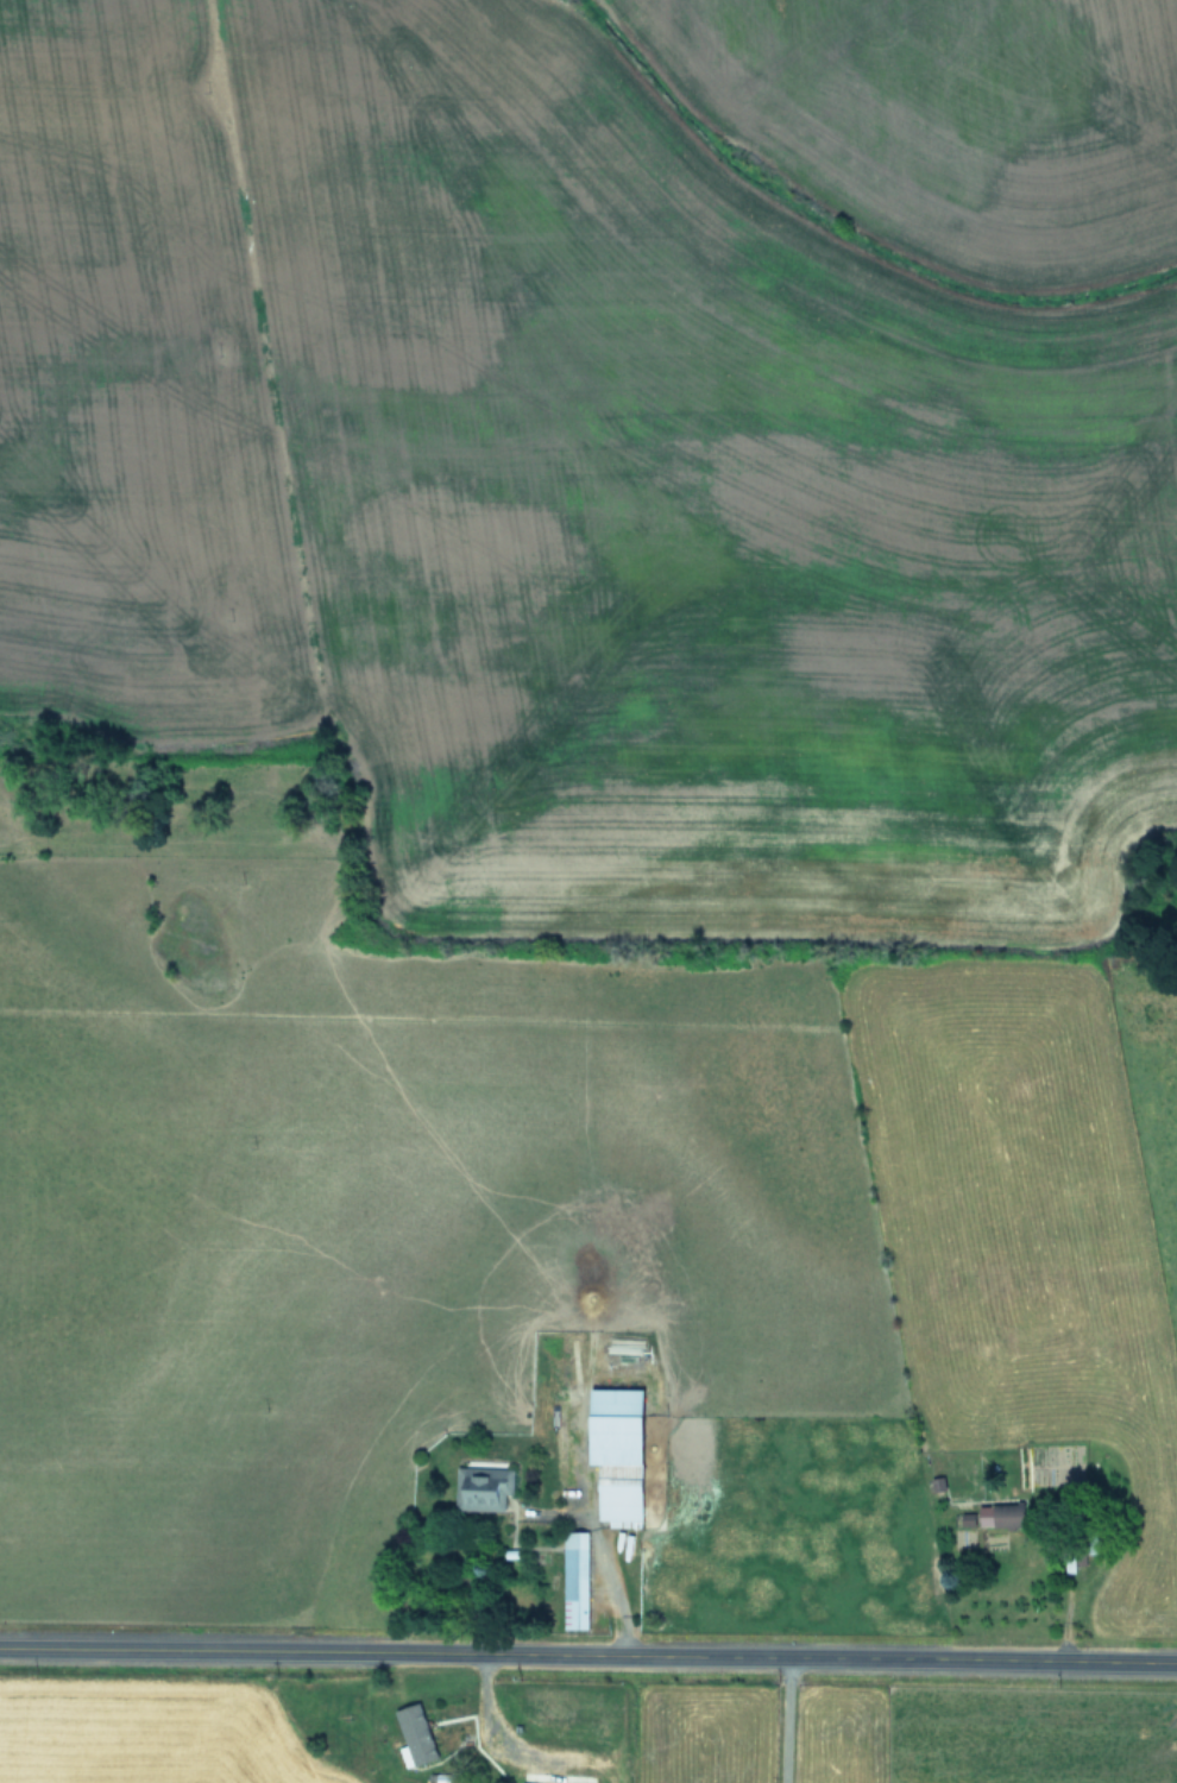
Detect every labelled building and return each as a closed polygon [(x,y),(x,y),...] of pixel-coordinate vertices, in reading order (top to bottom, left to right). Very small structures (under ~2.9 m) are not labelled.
[(639,1389),(585,1388),(584,1469),(595,1469),(594,1520),(606,1520),(606,1524),(636,1524),(636,1526),(638,1527),(639,1389)] [(502,1511),(503,1494),(510,1495),(511,1469),(455,1467),(453,1510),(502,1511)] [(1020,1527),(1020,1504),(975,1505),(976,1528),(1020,1527)] [(585,1629),(585,1531),(560,1531),(561,1629),(585,1629)] [(401,1745),(396,1747),(402,1767),(433,1759),(418,1702),(392,1709),(401,1745)]
